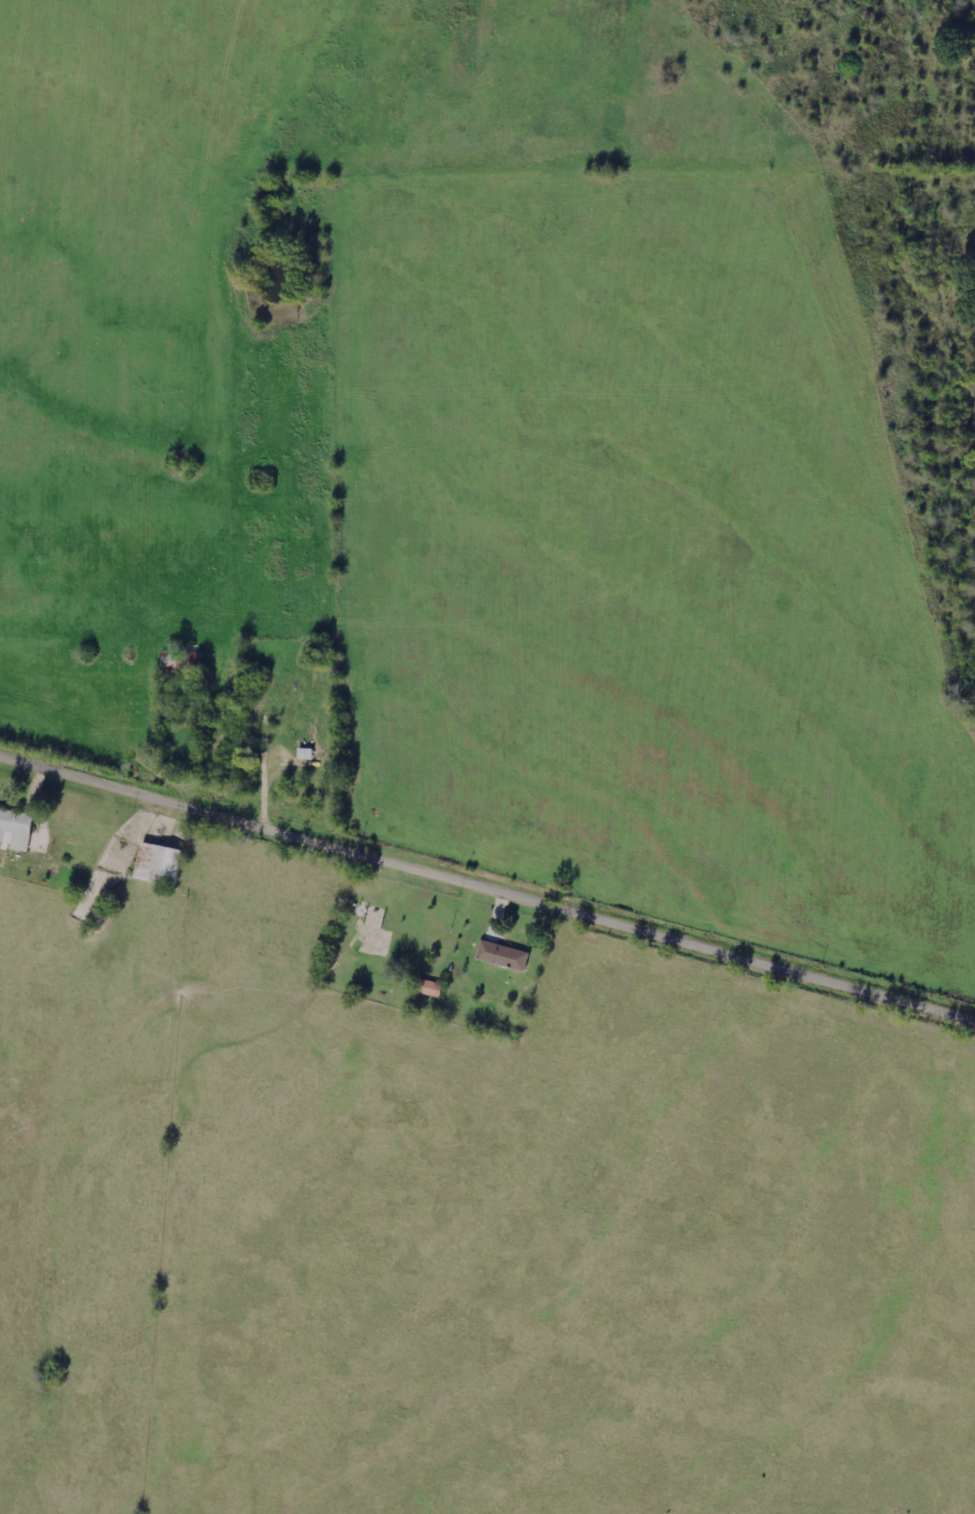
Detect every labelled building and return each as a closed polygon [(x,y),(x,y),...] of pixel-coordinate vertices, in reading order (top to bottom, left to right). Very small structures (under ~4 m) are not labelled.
[(10,849),(28,852),(33,814),(0,809),(0,842),(11,843),(10,849)] [(134,879),(175,885),(181,848),(140,842),(134,879)] [(385,909),(369,906),(364,932),(374,934),(371,951),(388,955),(392,932),(381,930),(385,909)] [(529,950),(481,941),(477,960),(526,970),(529,950)] [(443,984),(419,978),(416,992),(439,998),(443,984)]
